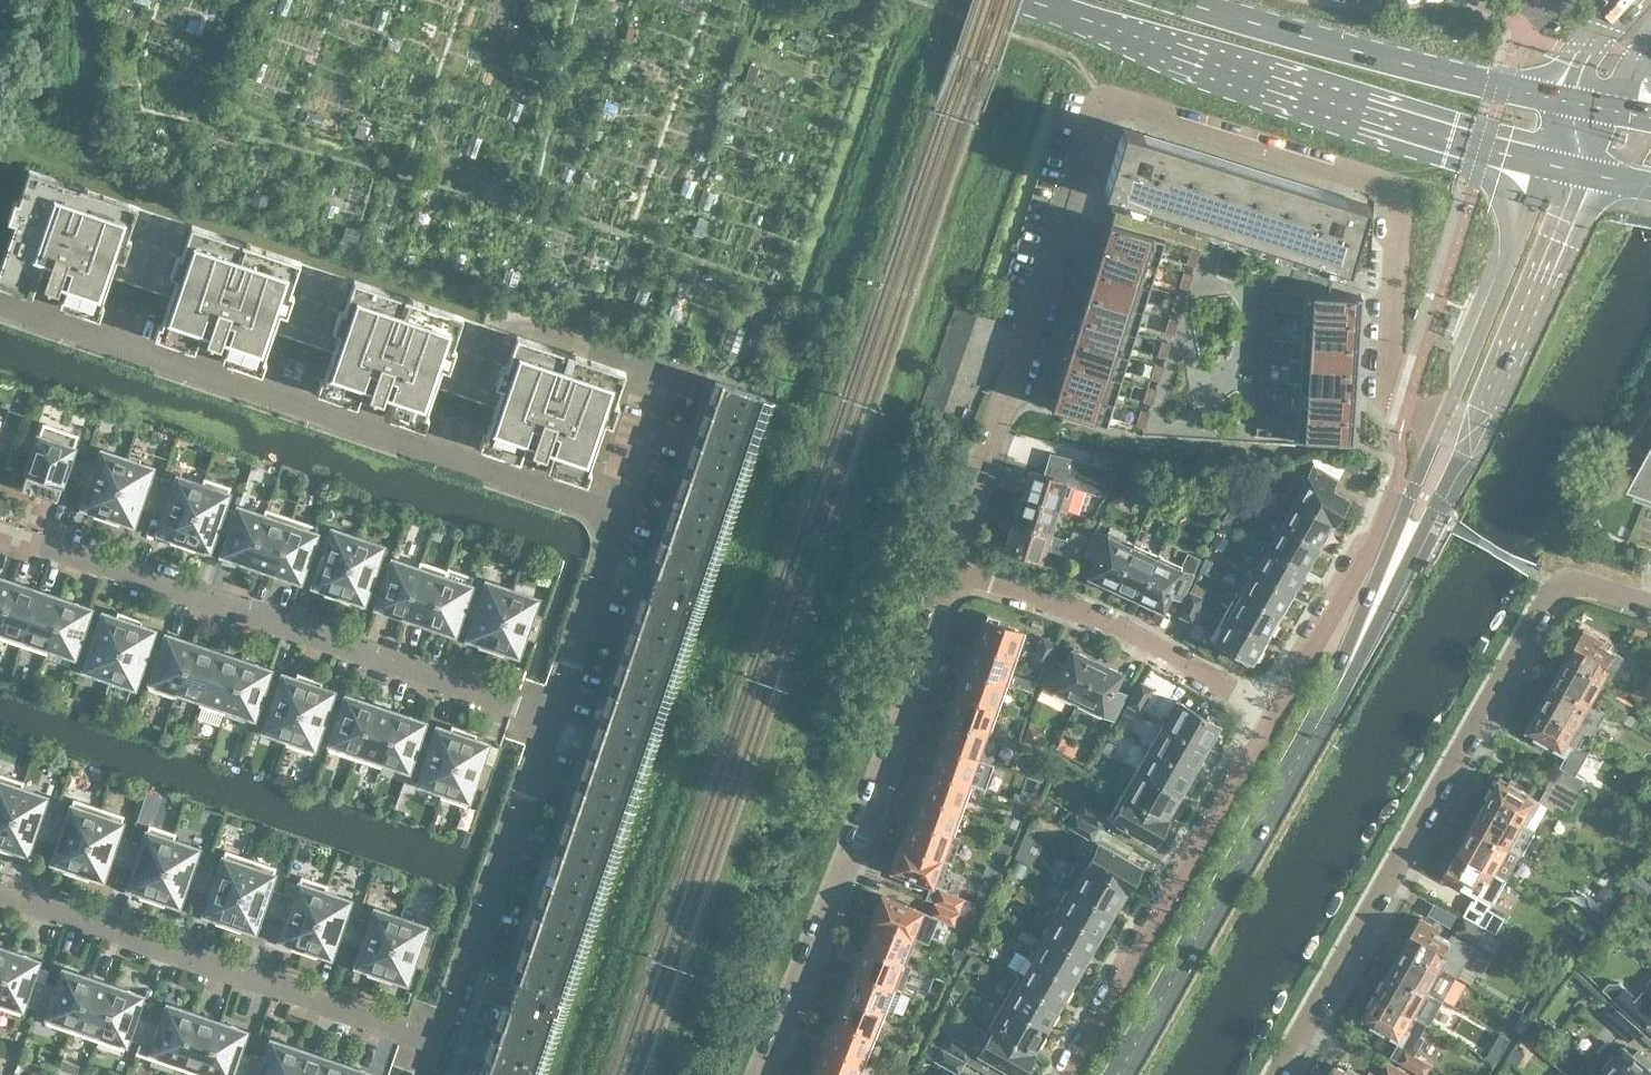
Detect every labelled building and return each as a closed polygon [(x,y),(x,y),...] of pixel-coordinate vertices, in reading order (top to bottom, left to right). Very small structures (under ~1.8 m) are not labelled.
[(1322,192),(1129,132),(1111,191),(1133,198),(1124,227),(1164,239),(1107,424),(1139,434),(1296,444),(1309,233),(1314,218),(1322,192)] [(28,173),(13,218),(16,219),(0,268),(0,284),(52,301),(56,289),(58,290),(61,281),(66,283),(59,304),(96,316),(110,276),(170,296),(157,337),(194,349),(196,345),(216,351),(218,345),(220,345),(223,336),(228,338),(221,359),(259,371),(272,331),(333,351),(319,392),(357,404),(358,400),(379,406),(381,400),(382,400),(385,392),(390,393),(383,414),(421,427),(435,387),(495,407),(481,447),(519,460),(521,455),(541,461),(544,455),(545,455),(547,447),(553,449),(546,469),(583,481),(604,419),(607,420),(623,372),(520,338),(28,173)] [(1100,246),(1156,263),(1164,239),(1110,222),(1108,221),(1100,246)] [(1149,286),(1156,263),(1100,246),(1093,269),(1149,286)] [(1142,309),(1149,286),(1093,269),(1086,292),(1142,309)] [(1134,332),(1142,309),(1086,292),(1079,315),(1134,332)] [(1360,295),(1303,292),(1302,292),(1301,318),(1359,321),(1360,295)] [(978,312),(955,304),(951,316),(974,323),(978,312)] [(1127,355),(1134,332),(1079,315),(1071,338),(1127,355)] [(974,323),(951,316),(947,327),(970,335),(974,323)] [(1357,345),(1359,321),(1301,318),(1299,342),(1357,345)] [(970,335),(947,327),(943,338),(966,346),(970,335)] [(966,346),(943,338),(939,350),(962,357),(966,346)] [(1120,378),(1127,355),(1071,338),(1064,361),(1120,378)] [(1356,369),(1357,345),(1299,342),(1298,366),(1356,369)] [(962,357),(939,350),(935,361),(958,369),(962,357)] [(783,360),(773,357),(768,372),(778,375),(783,360)] [(958,369),(935,361),(931,372),(954,380),(958,369)] [(1113,401),(1120,378),(1064,361),(1057,384),(1113,401)] [(1354,393),(1356,369),(1298,366),(1296,390),(1354,393)] [(954,380),(931,372),(927,384),(950,391),(954,380)] [(714,379),(708,397),(712,399),(708,412),(703,411),(697,429),(701,430),(697,443),(693,442),(686,460),(690,462),(686,475),(676,492),(680,493),(675,507),(671,505),(665,523),(669,525),(653,572),(656,574),(648,599),(640,596),(634,614),(638,616),(634,629),(630,628),(623,646),(627,647),(623,661),(619,659),(613,678),(617,679),(612,692),(608,691),(602,709),(606,711),(601,724),(597,723),(591,741),(595,742),(590,756),(586,754),(580,773),(584,774),(579,787),(575,786),(569,804),(573,806),(568,820),(564,818),(558,836),(562,838),(558,851),(554,850),(547,868),(551,869),(547,883),(543,881),(536,899),(541,901),(536,914),(532,913),(526,931),(530,932),(525,946),(521,945),(515,963),(519,964),(513,980),(518,981),(509,1006),(488,1000),(462,1074),(544,1074),(775,400),(714,379)] [(950,391),(927,384),(923,395),(946,403),(950,391)] [(1106,423),(1113,401),(1057,384),(1050,407),(1064,411),(1106,424),(1106,423)] [(1353,417),(1354,393),(1296,390),(1295,414),(1353,417)] [(946,403),(923,395),(920,406),(942,414),(946,403)] [(23,413),(8,407),(0,430),(15,435),(23,413)] [(1351,442),(1353,417),(1295,414),(1293,436),(1293,438),(1295,438),(1346,441),(1351,442)] [(78,435),(42,423),(21,485),(41,492),(43,486),(58,491),(78,435)] [(1645,459),(1628,490),(1637,492),(1636,496),(1635,496),(1635,497),(1650,502),(1650,448),(1645,459)] [(96,464),(84,459),(75,484),(88,489),(82,506),(95,510),(93,516),(94,516),(95,513),(106,517),(127,458),(102,449),(96,464)] [(1030,471),(1021,498),(1056,508),(1066,511),(1074,487),(1099,495),(1099,493),(1105,495),(1116,470),(1085,461),(1048,452),(1042,474),(1030,471)] [(1344,465),(1356,473),(1361,463),(1349,456),(1344,465)] [(152,467),(127,458),(106,517),(117,521),(117,524),(118,524),(120,519),(132,524),(138,506),(151,510),(160,486),(147,481),(152,467)] [(1301,486),(1293,500),(1334,523),(1347,500),(1330,490),(1337,478),(1313,464),(1307,475),(1304,473),(1298,484),(1301,486)] [(172,490),(160,486),(151,510),(164,515),(158,532),(171,536),(169,541),(170,542),(171,539),(182,543),(205,478),(204,478),(202,484),(178,475),(172,490)] [(1231,485),(1212,476),(1204,492),(1222,501),(1231,485)] [(230,487),(205,478),(182,543),(193,547),(193,550),(194,550),(196,545),(208,549),(215,531),(227,536),(236,511),(223,507),(230,487)] [(1021,498),(1012,524),(1052,536),(1056,524),(1051,523),(1056,508),(1021,498)] [(1288,508),(1280,522),(1318,544),(1331,522),(1334,523),(1293,500),(1290,498),(1285,506),(1288,508)] [(1177,506),(1168,503),(1160,520),(1162,521),(1156,533),(1165,537),(1170,525),(1169,524),(1177,506)] [(263,515),(238,506),(236,511),(227,536),(221,553),(234,558),(233,559),(246,563),(263,515)] [(292,517),(265,508),(263,515),(246,563),(261,568),(262,567),(272,571),(272,572),(273,572),(292,517)] [(1236,512),(1228,508),(1222,520),(1229,524),(1236,512)] [(318,527),(292,517),(273,572),(287,577),(287,576),(300,580),(306,563),(314,538),(318,527)] [(1264,544),(1263,545),(1305,568),(1318,544),(1280,522),(1277,521),(1272,530),(1275,531),(1267,546),(1264,544)] [(1003,553),(1009,556),(1016,558),(1018,554),(1039,560),(1044,545),(1049,547),(1052,536),(1012,524),(1003,553)] [(314,538),(306,563),(318,567),(312,584),(325,589),(323,594),(325,594),(326,592),(337,596),(357,536),(332,528),(327,542),(314,538)] [(1074,530),(1070,541),(1083,545),(1088,535),(1074,530)] [(1088,575),(1113,586),(1131,547),(1132,544),(1123,540),(1121,543),(1094,531),(1083,555),(1095,561),(1088,575)] [(1227,539),(1216,533),(1210,544),(1222,550),(1227,539)] [(485,537),(478,534),(474,545),(481,548),(485,537)] [(382,545),(357,536),(337,596),(348,600),(347,602),(348,603),(350,597),(363,602),(369,584),(382,589),(390,564),(377,560),(382,545)] [(1083,545),(1070,541),(1067,549),(1079,553),(1083,545)] [(1261,555),(1253,570),(1291,592),(1305,568),(1263,545),(1259,553),(1261,555)] [(539,551),(526,547),(519,569),(525,571),(529,561),(535,563),(539,551)] [(1131,547),(1113,586),(1138,598),(1157,555),(1147,550),(1145,554),(1131,547)] [(1157,555),(1138,598),(1163,609),(1169,595),(1181,600),(1192,575),(1200,557),(1188,552),(1179,569),(1166,563),(1167,560),(1157,555)] [(1212,561),(1204,557),(1199,570),(1206,574),(1212,561)] [(417,567),(392,558),(390,564),(382,589),(376,606),(388,610),(388,611),(401,616),(417,567)] [(447,570),(420,561),(417,567),(401,616),(416,621),(416,620),(428,624),(445,577),(447,570)] [(1248,578),(1240,592),(1278,614),(1291,592),(1253,570),(1250,568),(1245,577),(1248,578)] [(12,580),(0,576),(0,615),(12,580)] [(470,585),(445,577),(428,624),(428,625),(441,629),(441,628),(454,633),(460,615),(468,590),(470,585)] [(12,580),(0,615),(0,637),(20,644),(38,590),(27,586),(27,585),(12,580)] [(481,595),(468,590),(460,615),(473,620),(467,637),(479,641),(478,646),(479,647),(480,645),(491,648),(512,589),(486,580),(481,595)] [(1194,583),(1189,593),(1201,599),(1206,589),(1194,583)] [(537,598),(512,589),(491,648),(502,652),(501,654),(503,655),(505,650),(517,654),(523,637),(536,641),(544,616),(532,612),(537,598)] [(38,590),(20,644),(46,653),(48,646),(65,598),(50,593),(49,594),(38,590)] [(1227,616),(1224,614),(1264,638),(1278,614),(1240,592),(1237,591),(1232,600),(1234,602),(1227,616)] [(1189,593),(1179,615),(1192,621),(1202,599),(1201,599),(1189,593)] [(78,602),(65,598),(48,646),(74,655),(75,650),(84,625),(90,608),(77,603),(78,602)] [(97,630),(84,625),(75,650),(88,654),(83,668),(108,677),(129,617),(116,613),(115,616),(103,612),(97,630)] [(1264,638),(1224,614),(1219,623),(1221,625),(1213,639),(1238,653),(1236,657),(1247,663),(1249,659),(1251,661),(1264,638)] [(142,622),(129,617),(108,677),(134,685),(138,671),(152,676),(160,651),(147,646),(153,629),(141,625),(142,622)] [(1021,632),(982,618),(973,645),(1011,659),(1021,632)] [(1632,637),(1646,641),(1650,626),(1637,622),(1632,637)] [(1585,630),(1568,659),(1605,679),(1612,667),(1608,665),(1616,652),(1603,645),(1605,641),(1585,630)] [(160,651),(152,676),(148,687),(174,696),(193,641),(179,637),(178,638),(166,633),(160,651)] [(1032,660),(1045,666),(1056,642),(1043,636),(1035,653),(1025,649),(1020,659),(1030,664),(1032,660)] [(207,646),(193,641),(174,696),(175,697),(177,690),(200,698),(198,704),(199,705),(218,651),(206,647),(207,646)] [(973,645),(964,671),(1002,684),(1003,682),(1032,692),(1036,681),(1007,671),(1011,659),(973,645)] [(199,705),(225,713),(243,659),(229,654),(229,655),(218,651),(199,705)] [(1052,660),(1040,684),(1067,697),(1064,702),(1074,706),(1078,699),(1095,663),(1071,651),(1063,666),(1052,660)] [(257,663),(243,659),(225,713),(251,722),(255,711),(263,686),(269,669),(257,664),(257,663)] [(1568,659),(1555,683),(1592,704),(1605,679),(1568,659)] [(1078,699),(1074,706),(1084,711),(1087,706),(1113,719),(1125,694),(1113,688),(1120,675),(1095,663),(1078,699)] [(964,671),(956,694),(994,708),(1002,684),(964,671)] [(276,690),(263,686),(255,711),(268,715),(263,729),(287,738),(307,678),(296,675),(295,677),(282,673),(276,690)] [(307,678),(287,738),(285,744),(311,753),(318,732),(331,737),(340,712),(327,708),(333,690),(320,686),(321,683),(307,678)] [(1141,681),(1128,703),(1140,710),(1153,688),(1141,681)] [(1555,683),(1541,707),(1578,728),(1592,704),(1555,683)] [(956,694),(947,720),(985,733),(994,708),(956,694)] [(354,757),(373,703),(358,698),(358,699),(346,695),(340,712),(331,737),(327,748),(354,757)] [(1002,710),(1017,715),(1020,706),(1005,701),(1002,710)] [(1162,724),(1166,726),(1206,748),(1219,724),(1216,723),(1218,718),(1207,712),(1205,716),(1180,702),(1172,716),(1168,714),(1162,724)] [(380,766),(382,760),(399,711),(397,711),(397,712),(386,708),(387,707),(373,703),(354,757),(380,766)] [(1578,728),(1541,707),(1527,732),(1537,737),(1536,739),(1557,751),(1557,750),(1567,756),(1574,744),(1579,747),(1587,733),(1578,728)] [(412,716),(399,711),(382,760),(407,769),(409,763),(418,738),(424,721),(412,717),(412,716)] [(947,720),(938,745),(976,759),(989,763),(998,738),(985,733),(947,720)] [(417,782),(442,791),(462,731),(450,727),(449,730),(437,726),(431,743),(418,738),(409,763),(422,768),(417,782)] [(1154,748),(1153,749),(1193,771),(1206,748),(1166,726),(1159,739),(1155,736),(1149,746),(1154,748)] [(1019,736),(1004,730),(1001,738),(1017,743),(1019,736)] [(462,731),(442,791),(440,797),(466,806),(473,785),(485,790),(494,764),(481,760),(487,743),(474,738),(475,735),(462,731)] [(1078,745),(1060,737),(1055,747),(1073,756),(1078,745)] [(1104,751),(1123,763),(1128,755),(1108,743),(1104,751)] [(938,745),(929,770),(967,784),(990,792),(994,781),(971,774),(976,759),(938,745)] [(1141,772),(1140,772),(1179,794),(1193,771),(1153,749),(1146,762),(1142,760),(1136,770),(1141,772)] [(1560,765),(1554,776),(1578,790),(1585,779),(1560,765)] [(929,770),(920,795),(959,809),(967,784),(929,770)] [(1123,793),(1128,796),(1166,818),(1179,794),(1140,772),(1133,785),(1129,783),(1123,793)] [(22,781),(0,773),(0,846),(22,781)] [(1118,781),(1106,774),(1102,782),(1114,788),(1118,781)] [(1555,809),(1557,804),(1571,812),(1582,793),(1553,777),(1539,801),(1548,806),(1555,809)] [(1501,778),(1487,803),(1524,824),(1525,822),(1535,828),(1548,806),(1531,796),(1532,794),(1511,782),(1510,784),(1501,778)] [(22,781),(0,846),(0,847),(11,850),(10,853),(12,853),(13,848),(26,852),(32,835),(45,839),(53,814),(41,810),(46,795),(21,787),(23,781),(22,781)] [(920,795),(911,820),(950,833),(959,809),(920,795)] [(1166,818),(1128,796),(1120,809),(1116,806),(1110,817),(1155,842),(1168,819),(1166,818)] [(66,818),(53,814),(45,839),(57,843),(52,861),(64,865),(62,870),(64,871),(65,869),(76,872),(98,806),(73,798),(66,818)] [(1082,801),(1076,813),(1098,826),(1105,814),(1082,801)] [(1487,803),(1473,826),(1522,854),(1536,831),(1524,824),(1487,803)] [(123,815),(98,806),(76,872),(87,876),(86,878),(88,879),(89,874),(102,878),(108,860),(121,865),(129,840),(117,835),(123,815)] [(1068,809),(1062,821),(1085,835),(1080,845),(1096,852),(1087,866),(1127,889),(1128,890),(1142,865),(1126,857),(1133,846),(1098,826),(1076,813),(1068,809)] [(1019,819),(1006,814),(1002,823),(1015,828),(1019,819)] [(907,824),(901,844),(951,862),(960,837),(950,833),(911,820),(910,825),(907,824)] [(142,844),(129,840),(121,865),(133,869),(127,887),(140,891),(138,896),(140,897),(140,894),(152,898),(174,832),(149,824),(142,844)] [(1473,826),(1460,851),(1507,878),(1508,878),(1522,854),(1473,826)] [(471,831),(460,827),(456,841),(467,845),(471,831)] [(175,833),(174,832),(152,898),(163,902),(162,904),(163,905),(165,900),(178,904),(184,886),(197,891),(205,866),(193,861),(197,847),(173,839),(175,833)] [(1011,845),(994,838),(991,847),(1008,854),(1011,845)] [(951,862),(901,844),(891,870),(931,884),(926,898),(934,901),(959,910),(964,898),(944,890),(949,877),(946,876),(951,862)] [(1030,852),(1018,846),(1014,857),(1025,863),(1030,852)] [(218,870),(205,866),(197,891),(209,895),(203,913),(216,917),(214,922),(216,922),(216,920),(228,924),(250,858),(225,850),(218,870)] [(1507,878),(1460,851),(1443,880),(1462,890),(1465,887),(1478,894),(1468,913),(1498,930),(1505,918),(1490,909),(1507,878)] [(275,867),(250,858),(228,924),(239,928),(238,930),(239,931),(241,925),(254,930),(260,912),(273,917),(281,891),(269,887),(275,867)] [(1022,864),(1013,860),(1005,876),(1013,881),(1022,864)] [(1064,873),(1059,881),(1074,890),(1111,910),(1114,905),(1119,903),(1127,889),(1087,866),(1076,860),(1067,875),(1064,873)] [(982,873),(998,881),(1002,872),(986,865),(982,873)] [(294,896),(281,891),(273,917),(285,921),(279,938),(292,943),(290,948),(291,948),(292,946),(304,950),(326,884),(301,876),(294,896)] [(1013,887),(1002,881),(993,907),(1000,911),(1013,887)] [(1600,899),(1607,904),(1616,889),(1603,883),(1596,897),(1600,899)] [(327,884),(326,884),(304,950),(315,954),(314,956),(315,956),(317,951),(330,955),(336,938),(348,942),(357,917),(344,913),(349,899),(325,891),(327,884)] [(1057,910),(1061,913),(1098,934),(1111,910),(1074,890),(1067,903),(1062,901),(1057,910)] [(882,895),(872,920),(912,936),(922,911),(882,895)] [(1600,899),(1591,913),(1600,919),(1610,905),(1607,904),(1600,899)] [(959,910),(934,901),(930,913),(954,923),(959,910)] [(1627,909),(1618,903),(1609,917),(1618,923),(1627,909)] [(370,921),(357,917),(348,942),(361,947),(355,964),(368,969),(366,974),(367,974),(368,972),(380,976),(400,916),(375,907),(370,921)] [(1044,933),(1048,936),(1049,935),(1085,956),(1098,934),(1061,913),(1054,926),(1049,924),(1044,933)] [(400,916),(380,976),(391,980),(390,982),(391,982),(393,977),(406,982),(411,964),(424,969),(433,944),(420,939),(425,924),(400,916)] [(1487,930),(1487,929),(1466,917),(1458,930),(1488,947),(1495,934),(1487,930)] [(1422,918),(1406,946),(1443,967),(1457,975),(1463,963),(1456,959),(1464,946),(1453,940),(1440,932),(1442,929),(1422,918)] [(866,941),(864,946),(902,961),(912,936),(872,920),(864,940),(866,941)] [(987,934),(978,929),(970,945),(980,949),(987,934)] [(1022,942),(1009,935),(1004,943),(1014,950),(1017,951),(1022,942)] [(1036,948),(1031,956),(1072,980),(1085,956),(1049,935),(1048,936),(1040,950),(1036,948)] [(12,949),(11,949),(10,950),(0,946),(0,984),(12,949)] [(864,946),(854,970),(901,989),(915,995),(919,985),(896,975),(902,961),(864,946)] [(1406,946),(1393,970),(1429,991),(1443,967),(1406,946)] [(12,949),(0,984),(0,1007),(20,1013),(23,1003),(36,1007),(44,982),(31,978),(37,959),(25,955),(25,954),(12,949)] [(1023,955),(1017,951),(1014,950),(1007,964),(1022,973),(1018,980),(1022,982),(1059,1003),(1072,980),(1031,956),(1025,952),(1023,955)] [(961,958),(950,952),(947,959),(950,966),(956,969),(961,958)] [(977,959),(967,954),(961,967),(971,972),(977,959)] [(57,986),(44,982),(36,1007),(49,1012),(45,1022),(71,1031),(90,976),(76,971),(76,972),(63,968),(57,986)] [(844,995),(882,1010),(891,1014),(901,989),(854,970),(844,995)] [(1444,1000),(1429,991),(1393,970),(1379,995),(1429,1022),(1431,1024),(1444,1000)] [(91,976),(90,976),(71,1031),(97,1040),(115,984),(101,980),(101,981),(91,977),(91,976)] [(1008,1006),(1008,1007),(1045,1028),(1059,1003),(1022,982),(1014,996),(1010,994),(1005,1004),(1008,1006)] [(1611,994),(1615,998),(1647,1028),(1650,1024),(1650,1009),(1626,987),(1622,983),(1611,994)] [(129,989),(115,984),(97,1040),(123,1049),(127,1038),(138,1042),(146,1017),(135,1013),(141,994),(129,990),(129,989)] [(956,995),(950,991),(944,1002),(955,1008),(958,1001),(956,995)] [(844,995),(834,1020),(872,1035),(880,1038),(884,1029),(875,1026),(882,1010),(844,995)] [(1365,1020),(1375,1025),(1374,1026),(1373,1028),(1374,1030),(1375,1031),(1377,1031),(1378,1031),(1380,1030),(1394,1038),(1394,1037),(1401,1040),(1395,1051),(1402,1056),(1400,1060),(1426,1074),(1428,1074),(1434,1064),(1417,1054),(1426,1037),(1422,1035),(1429,1022),(1379,995),(1365,1020)] [(160,1022),(146,1017),(138,1042),(152,1047),(149,1058),(175,1066),(193,1011),(180,1007),(179,1007),(167,1003),(160,1022)] [(996,1028),(995,1029),(1032,1050),(1045,1028),(1008,1007),(1001,1019),(997,1016),(992,1026),(996,1028)] [(1642,1030),(1620,1009),(1610,1020),(1632,1040),(1642,1030)] [(207,1016),(193,1011),(175,1066),(200,1074),(219,1020),(218,1020),(218,1021),(207,1017),(207,1016)] [(1533,1017),(1523,1011),(1513,1027),(1524,1034),(1533,1017)] [(219,1020),(200,1074),(230,1074),(231,1074),(234,1074),(245,1074),(252,1053),(239,1049),(245,1030),(232,1026),(233,1025),(219,1020)] [(834,1020),(824,1044),(862,1060),(872,1035),(834,1020)] [(1544,1030),(1534,1024),(1525,1039),(1535,1045),(1544,1030)] [(1032,1050),(995,1029),(988,1043),(984,1040),(978,1051),(1020,1074),(1024,1074),(1037,1053),(1032,1050)] [(948,1034),(941,1046),(966,1060),(972,1048),(948,1034)] [(252,1053),(245,1074),(287,1074),(297,1047),(271,1038),(264,1057),(252,1053)] [(913,1042),(903,1038),(900,1047),(909,1051),(913,1042)] [(935,1043),(927,1038),(920,1053),(958,1074),(966,1060),(941,1046),(941,1047),(935,1044),(935,1043)] [(1505,1051),(1489,1041),(1481,1054),(1497,1064),(1505,1051)] [(10,1058),(14,1047),(2,1043),(0,1049),(0,1054),(10,1058)] [(814,1069),(827,1074),(855,1074),(862,1060),(824,1044),(814,1069)] [(1526,1051),(1516,1044),(1506,1058),(1516,1065),(1526,1051)] [(1603,1070),(1609,1074),(1650,1074),(1650,1070),(1623,1046),(1614,1057),(1603,1070)] [(297,1047),(287,1074),(316,1074),(322,1056),(311,1052),(311,1051),(297,1047)] [(322,1056),(316,1074),(344,1074),(348,1064),(334,1059),(334,1060),(322,1056)] [(62,1059),(59,1067),(76,1073),(79,1065),(62,1059)] [(890,1059),(886,1069),(899,1074),(904,1064),(890,1059)] [(1408,1072),(1388,1060),(1379,1074),(1371,1070),(1368,1074),(1406,1074),(1408,1072)] [(348,1064),(344,1074),(373,1074),(374,1074),(362,1070),(362,1069),(348,1064)] [(1333,1074),(1358,1074),(1349,1070),(1348,1071),(1338,1066),(1333,1074)]
